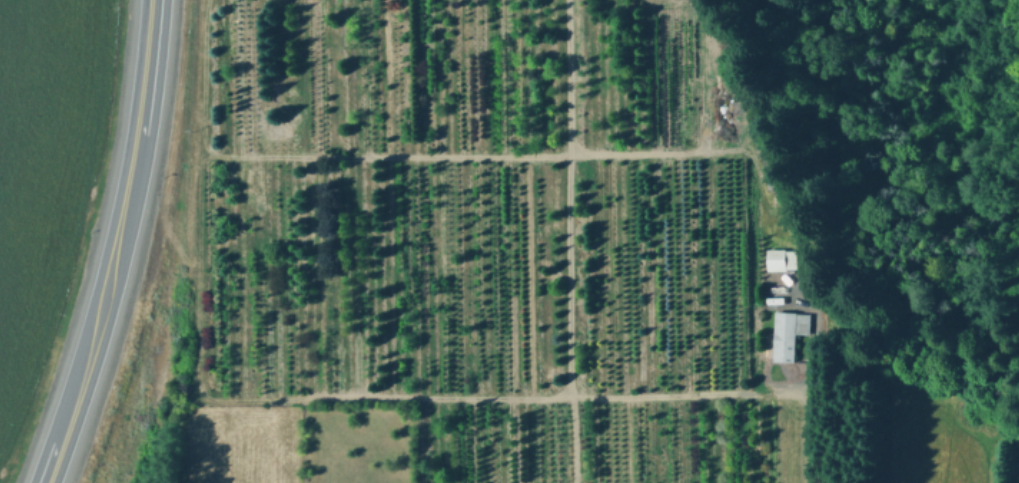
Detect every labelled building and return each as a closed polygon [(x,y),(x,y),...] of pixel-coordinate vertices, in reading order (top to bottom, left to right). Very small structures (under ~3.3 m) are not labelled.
[(796,252),(796,266),(786,266),(786,269),(770,269),(770,250),(786,250),(786,252),(796,252)] [(810,314),(809,332),(795,332),(793,361),(776,360),(779,313),(810,314)]
